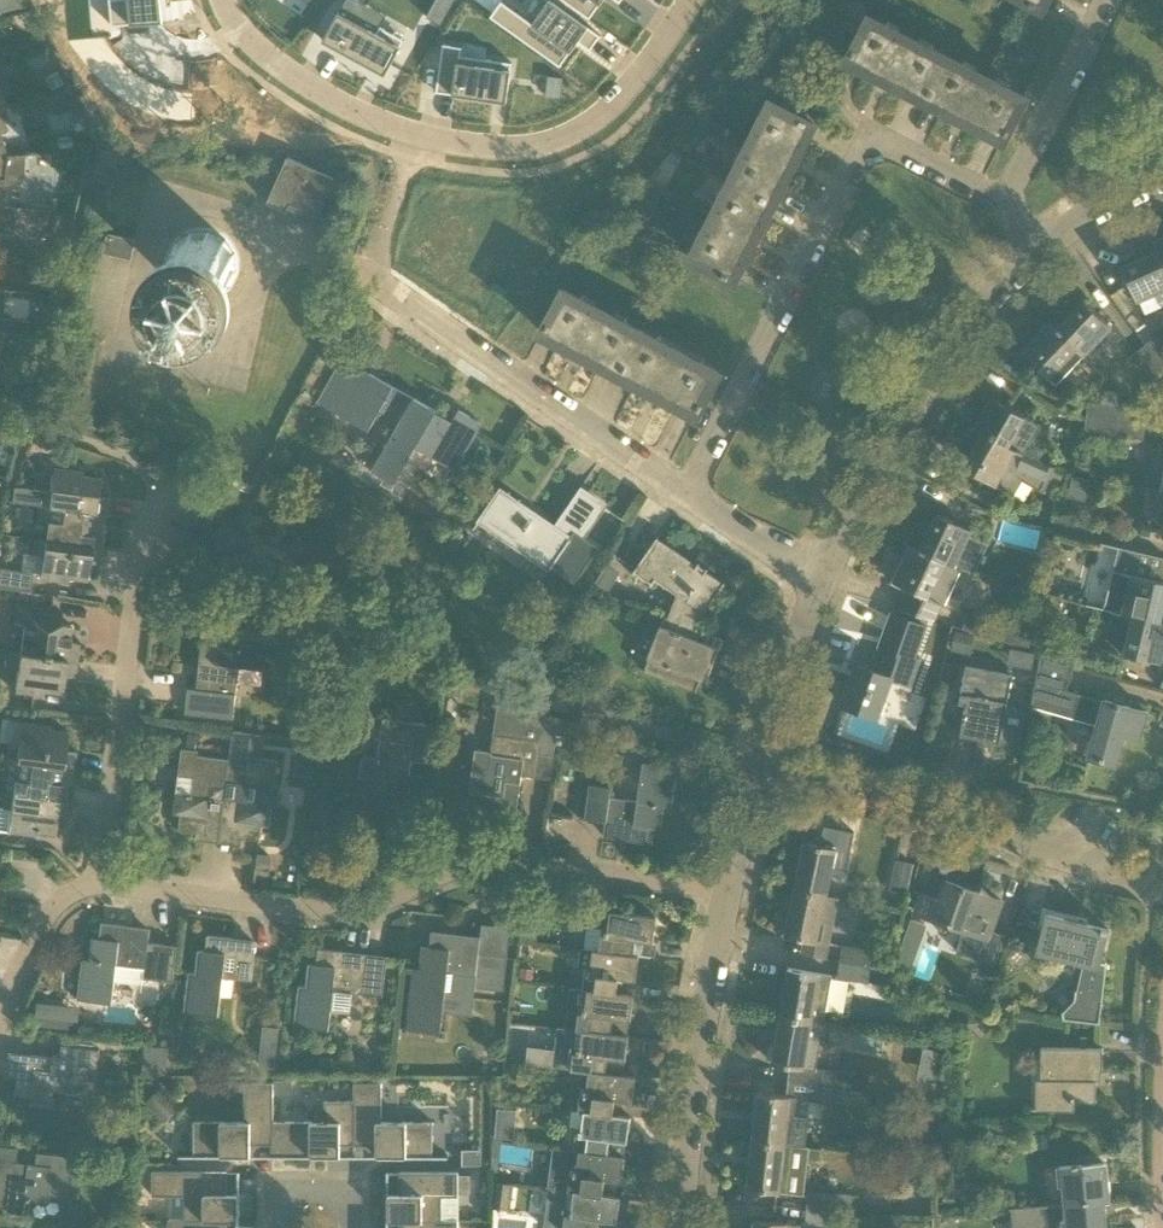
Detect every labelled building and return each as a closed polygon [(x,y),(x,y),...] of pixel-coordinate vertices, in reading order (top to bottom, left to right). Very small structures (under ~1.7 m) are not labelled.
[(130,27),(159,25),(159,10),(169,10),(169,0),(129,0),(130,27)] [(491,16),(519,36),(561,66),(578,41),(591,50),(601,35),(552,0),(549,0),(533,23),(502,1),(491,16)] [(590,18),(603,0),(564,0),(590,18)] [(339,11),(323,40),(374,68),(386,74),(391,65),(405,39),(381,26),(377,32),(339,11)] [(848,59),(867,69),(869,66),(881,73),(880,76),(887,79),(909,36),(899,31),(899,32),(887,26),(887,25),(871,17),(848,59)] [(887,79),(895,83),(895,84),(897,81),(910,87),(908,90),(926,99),(948,56),(933,48),(932,49),(920,43),(921,42),(909,36),(887,79)] [(444,44),(437,92),(494,100),(507,102),(509,91),(513,63),(486,58),(485,66),(460,62),(461,55),(463,47),(444,44)] [(926,99),(944,109),(945,106),(958,112),(957,115),(965,119),(987,76),(976,71),(975,72),(963,65),(964,64),(948,56),(926,99)] [(965,119),(972,123),(974,120),(986,127),(985,130),(1004,139),(1026,96),(1009,88),(1008,89),(996,82),(997,82),(987,76),(965,119)] [(795,161),(798,155),(795,153),(802,140),(805,142),(814,123),(771,101),(763,118),(764,118),(758,130),(757,130),(752,140),(795,161)] [(2,133),(8,132),(1,106),(0,106),(0,157),(8,156),(2,133)] [(775,200),(784,183),(781,181),(787,169),(790,170),(795,161),(752,140),(746,151),(747,151),(741,163),(740,163),(732,179),(775,200)] [(4,207),(5,188),(22,183),(25,155),(8,156),(0,157),(0,207),(4,207)] [(288,157),(267,202),(287,211),(290,203),(298,206),(295,214),(315,223),(335,178),(288,157)] [(718,206),(712,218),(755,240),(759,231),(756,230),(763,217),(765,219),(775,200),(732,179),(724,194),(725,195),(718,207),(718,206)] [(735,279),(745,260),(742,258),(748,246),(751,247),(755,240),(712,218),(707,228),(708,228),(702,240),(701,240),(692,256),(735,279)] [(197,230),(191,232),(185,234),(180,238),(175,243),(171,249),(169,256),(168,263),(168,269),(169,275),(172,281),(175,286),(180,291),(186,295),(193,298),(199,299),(206,299),(212,298),(220,295),(225,291),(230,286),(234,279),(236,273),(237,266),(237,259),(235,253),(232,247),(229,242),(223,237),(217,233),(211,231),(204,230),(197,230)] [(103,253),(132,259),(136,239),(108,233),(103,253)] [(1154,242),(1158,251),(1162,261),(1162,237),(1154,242)] [(105,277),(151,277),(152,252),(134,251),(134,268),(105,267),(105,277)] [(1158,251),(1122,267),(1137,300),(1162,289),(1162,261),(1158,251)] [(603,310),(593,305),(593,306),(581,299),(581,298),(565,289),(542,332),(561,342),(562,339),(575,346),(573,349),(581,353),(603,310)] [(1083,355),(1111,326),(1085,300),(1058,329),(1076,348),(1083,355)] [(614,316),(603,310),(581,353),(589,357),(590,354),(603,361),(602,364),(619,373),(642,330),(626,322),(626,323),(614,317),(614,316)] [(1076,348),(1058,329),(1049,321),(1022,350),(1049,376),(1049,375),(1056,383),(1083,355),(1076,348)] [(650,389),(658,394),(681,351),(670,345),(669,346),(657,340),(658,339),(657,338),(642,330),(619,373),(637,383),(639,380),(651,386),(650,389)] [(1162,369),(1162,341),(1159,335),(1145,345),(1162,369)] [(1162,371),(1162,369),(1145,345),(1135,352),(1153,378),(1162,371)] [(691,356),(681,351),(658,394),(665,397),(667,395),(679,401),(678,404),(697,414),(719,371),(703,363),(702,363),(690,357),(691,356)] [(404,418),(374,470),(395,482),(416,447),(455,469),(482,422),(460,410),(452,423),(435,413),(437,410),(356,365),(332,410),(369,431),(383,406),(404,418)] [(1101,403),(1119,406),(1120,406),(1122,391),(1103,389),(1101,403)] [(1022,453),(1023,452),(1039,424),(992,397),(975,427),(983,432),(983,433),(1008,445),(1016,450),(1022,453)] [(1101,404),(1101,403),(1089,401),(1087,418),(1117,422),(1119,406),(1101,404)] [(1150,410),(1120,406),(1119,406),(1117,422),(1147,426),(1150,410)] [(1115,435),(1117,422),(1087,418),(1085,430),(1115,435)] [(1146,439),(1147,426),(1117,422),(1115,435),(1146,439)] [(1057,467),(1023,452),(1022,453),(1016,450),(1008,445),(983,433),(964,466),(977,474),(1007,490),(1015,495),(1023,479),(1045,492),(1057,467)] [(39,506),(107,515),(109,499),(99,497),(101,479),(82,477),(83,473),(54,469),(51,493),(15,488),(13,503),(39,506)] [(1073,477),(1069,499),(1087,503),(1091,481),(1073,477)] [(485,511),(480,518),(531,554),(551,568),(573,583),(597,548),(580,537),(602,504),(580,489),(553,528),(499,491),(485,511)] [(103,548),(107,515),(39,506),(37,521),(49,523),(46,541),(35,539),(35,540),(103,548)] [(921,550),(954,566),(971,530),(938,514),(921,549),(921,550)] [(1055,531),(1085,538),(1088,523),(1059,516),(1055,529),(1056,529),(1055,531)] [(665,615),(698,629),(705,611),(706,611),(726,582),(725,581),(724,583),(707,571),(709,568),(699,562),(697,565),(658,539),(660,537),(659,535),(634,571),(652,582),(655,579),(676,593),(668,615),(665,614),(665,615)] [(101,565),(103,548),(35,540),(33,555),(43,556),(40,579),(68,583),(69,579),(88,581),(90,563),(101,565)] [(942,604),(944,605),(961,570),(954,566),(921,550),(921,549),(911,544),(894,581),(909,588),(899,608),(935,619),(942,604)] [(1159,620),(1162,605),(1162,557),(1119,547),(1105,609),(1113,611),(1159,620)] [(30,593),(33,574),(0,570),(0,589),(30,593)] [(10,653),(78,662),(80,645),(77,644),(70,643),(72,626),(60,625),(62,611),(52,610),(16,605),(14,624),(25,625),(21,654),(10,653)] [(1113,611),(1104,649),(1161,662),(1162,655),(1162,621),(1159,620),(1113,611)] [(1011,643),(1016,629),(967,614),(963,628),(1011,643)] [(705,631),(698,629),(665,615),(645,669),(696,688),(695,690),(697,691),(714,647),(715,646),(701,641),(705,631)] [(1016,629),(1011,643),(1041,653),(1046,638),(1016,629)] [(199,667),(201,667),(199,690),(189,688),(186,714),(234,719),(240,667),(279,671),(283,636),(242,632),(242,639),(219,636),(218,644),(202,642),(199,667)] [(889,649),(881,673),(857,665),(843,704),(878,716),(891,679),(909,685),(919,659),(889,649)] [(76,678),(78,662),(10,653),(8,669),(19,670),(16,693),(44,697),(44,693),(63,695),(65,677),(76,678)] [(1105,701),(1067,690),(1075,663),(1042,653),(1036,682),(1031,705),(1072,716),(1098,724),(1089,756),(1116,763),(1124,733),(1139,738),(1147,710),(1106,698),(1105,701)] [(1023,727),(1004,723),(1013,675),(966,665),(959,703),(966,705),(960,735),(1000,743),(1000,742),(1019,746),(1023,727)] [(461,696),(464,676),(449,674),(446,694),(461,696)] [(543,682),(537,702),(571,713),(577,693),(543,682)] [(554,756),(557,734),(570,735),(574,722),(528,707),(498,690),(494,732),(491,751),(475,749),(470,792),(477,793),(475,810),(502,813),(504,802),(518,804),(522,775),(534,777),(538,753),(554,756)] [(359,776),(367,778),(365,794),(382,797),(381,804),(390,805),(389,808),(405,810),(412,760),(424,761),(429,724),(384,718),(378,757),(362,755),(359,776)] [(7,760),(75,768),(77,752),(67,751),(69,733),(50,730),(51,726),(22,723),(19,746),(9,745),(7,760)] [(208,818),(222,820),(230,759),(198,755),(199,750),(196,750),(198,734),(189,733),(187,749),(182,748),(179,775),(194,777),(192,794),(177,792),(174,814),(181,815),(179,830),(206,834),(208,818)] [(297,745),(296,772),(315,772),(316,745),(297,745)] [(234,837),(242,838),(261,841),(263,825),(270,826),(273,805),(257,803),(259,786),(275,788),(278,760),(261,758),(261,763),(230,759),(222,820),(236,821),(234,837)] [(71,769),(75,769),(75,768),(7,760),(3,793),(70,802),(72,786),(69,785),(71,769)] [(612,787),(590,784),(585,819),(606,822),(604,834),(628,837),(627,840),(652,844),(655,828),(662,829),(665,806),(672,807),(678,767),(643,762),(638,800),(610,796),(612,787)] [(70,802),(3,793),(1,806),(0,806),(0,832),(8,833),(36,836),(37,832),(56,835),(58,817),(68,818),(70,802)] [(795,889),(827,895),(837,847),(805,841),(795,889)] [(892,890),(907,893),(914,863),(898,860),(892,890)] [(1004,935),(990,930),(996,915),(974,907),(979,893),(980,894),(980,892),(947,880),(946,882),(947,882),(941,900),(923,893),(916,912),(963,929),(955,950),(993,965),(1004,935)] [(839,897),(827,895),(795,889),(786,935),(817,942),(817,940),(829,943),(839,897)] [(652,956),(654,942),(657,917),(611,911),(609,928),(603,928),(601,950),(639,955),(640,954),(652,956)] [(1062,1012),(1064,1019),(1101,1023),(1108,963),(1102,962),(1110,929),(1047,914),(1037,953),(1084,964),(1077,991),(1076,990),(1075,999),(1062,1012)] [(917,943),(925,922),(909,916),(901,937),(917,943)] [(174,981),(175,970),(178,946),(149,942),(151,931),(127,928),(127,925),(102,922),(100,939),(93,938),(90,960),(83,959),(78,1000),(113,1004),(115,983),(144,987),(145,978),(174,981)] [(408,1008),(406,1028),(441,1032),(443,1012),(448,972),(477,975),(476,988),(504,991),(505,981),(508,957),(479,953),(481,939),(457,936),(457,934),(432,931),(430,947),(423,946),(420,969),(413,968),(408,1008)] [(224,977),(252,981),(257,943),(233,940),(233,938),(208,935),(206,951),(199,950),(196,973),(189,972),(184,1012),(219,1016),(224,977)] [(841,961),(871,967),(873,950),(843,946),(841,961)] [(601,950),(594,949),(581,947),(579,967),(585,968),(583,990),(587,990),(617,993),(619,978),(636,981),(639,955),(601,950)] [(353,993),(363,994),(367,956),(343,954),(344,951),(318,948),(316,964),(309,963),(306,986),(299,985),(295,1025),(330,1029),(332,1010),(351,1012),(353,993)] [(871,968),(871,967),(841,961),(839,976),(894,984),(895,971),(871,968)] [(811,1022),(824,1024),(833,975),(789,968),(780,1016),(811,1022)] [(634,995),(617,993),(587,990),(585,1006),(580,1006),(577,1029),(582,1030),(612,1033),(614,1018),(631,1020),(634,995)] [(37,1024),(77,1027),(79,1006),(39,1003),(37,1024)] [(480,1031),(478,1069),(501,1070),(505,1016),(484,1015),(482,1015),(480,1031)] [(816,1070),(822,1035),(824,1024),(811,1022),(780,1016),(772,1063),(791,1066),(789,1081),(820,1085),(822,1071),(816,1070)] [(275,1067),(279,1027),(264,1024),(258,1065),(275,1067)] [(629,1035),(612,1033),(582,1030),(580,1047),(575,1046),(572,1070),(589,1072),(606,1073),(608,1058),(626,1060),(629,1035)] [(31,1104),(53,1106),(55,1091),(94,1096),(100,1050),(63,1045),(61,1057),(32,1054),(30,1068),(19,1067),(16,1095),(32,1097),(31,1104)] [(149,1047),(146,1072),(166,1074),(168,1049),(149,1047)] [(1050,1080),(1050,1110),(1075,1110),(1075,1101),(1096,1102),(1097,1070),(1103,1070),(1103,1048),(1042,1048),(1042,1080),(1050,1080)] [(820,1085),(850,1090),(852,1074),(822,1070),(822,1071),(820,1085)] [(636,1076),(606,1073),(589,1072),(587,1088),(582,1087),(579,1111),(585,1112),(614,1114),(616,1100),(633,1102),(636,1076)] [(275,1095),(292,1095),(292,1080),(275,1080),(275,1095)] [(273,1145),(273,1121),(273,1083),(246,1082),(246,1122),(194,1121),(194,1155),(179,1155),(179,1157),(251,1157),(251,1145),(273,1145)] [(377,1145),(377,1157),(448,1158),(448,1156),(434,1156),(434,1122),(382,1122),(382,1083),(355,1083),(355,1101),(355,1159),(356,1159),(356,1145),(377,1145)] [(848,1104),(850,1090),(820,1085),(817,1100),(848,1104)] [(161,1087),(145,1104),(160,1119),(176,1102),(161,1087)] [(789,1116),(791,1096),(759,1092),(753,1140),(793,1145),(805,1146),(808,1118),(789,1116)] [(355,1159),(355,1101),(325,1100),(325,1122),(273,1121),(273,1145),(273,1159),(274,1159),(274,1157),(341,1158),(341,1145),(354,1145),(354,1159),(355,1159)] [(614,1114),(585,1112),(583,1128),(577,1127),(574,1150),(609,1154),(611,1140),(628,1142),(631,1116),(614,1114)] [(793,1145),(753,1140),(748,1188),(788,1193),(793,1145)] [(465,1148),(465,1166),(484,1166),(484,1148),(465,1148)] [(609,1154),(574,1150),(554,1148),(549,1187),(569,1190),(569,1191),(575,1191),(603,1194),(605,1179),(623,1182),(626,1156),(609,1154)] [(30,1214),(31,1198),(71,1203),(76,1157),(38,1153),(37,1164),(8,1162),(7,1176),(0,1175),(0,1203),(8,1204),(8,1212),(30,1214)] [(1068,1202),(1103,1200),(1108,1200),(1105,1163),(1061,1166),(1063,1184),(1066,1183),(1068,1202)] [(228,1173),(240,1173),(240,1172),(153,1171),(153,1196),(185,1196),(185,1220),(228,1221),(240,1221),(240,1194),(228,1194),(228,1173)] [(459,1196),(459,1193),(459,1175),(459,1172),(387,1172),(387,1174),(400,1174),(400,1194),(387,1194),(387,1221),(400,1221),(442,1221),(459,1221),(459,1196)] [(470,1175),(459,1175),(459,1193),(470,1193),(470,1175)] [(512,1210),(515,1184),(495,1182),(492,1208),(512,1210)] [(564,1227),(599,1227),(600,1220),(618,1222),(621,1196),(603,1194),(575,1191),(573,1208),(567,1208),(564,1227)] [(806,1207),(851,1209),(852,1194),(836,1193),(807,1192),(806,1207)] [(1103,1200),(1068,1202),(1055,1203),(1056,1222),(1066,1222),(1066,1227),(1106,1227),(1103,1200)] [(851,1209),(806,1207),(806,1222),(835,1224),(836,1210),(852,1211),(851,1209)]
